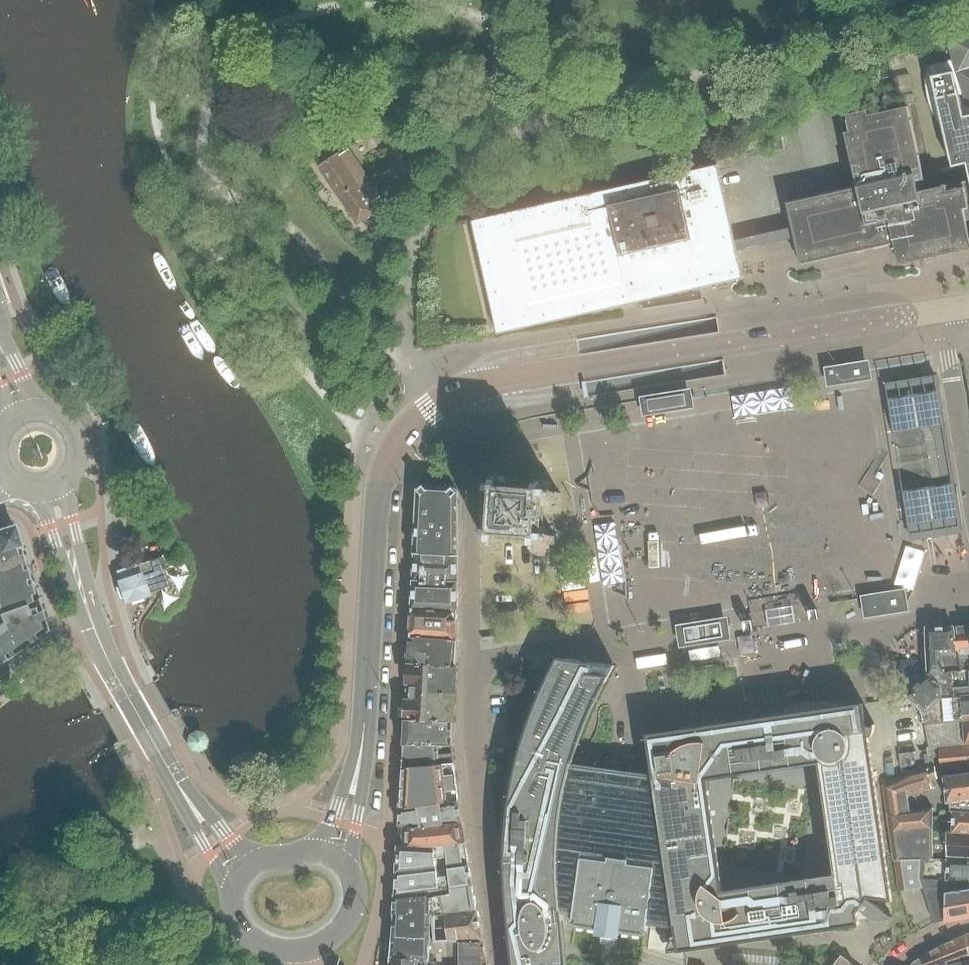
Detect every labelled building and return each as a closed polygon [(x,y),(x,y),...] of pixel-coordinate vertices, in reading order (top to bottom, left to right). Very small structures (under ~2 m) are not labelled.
[(947,37),(953,59),(957,70),(966,108),(968,107),(968,30),(947,37)] [(966,108),(957,70),(953,59),(928,65),(925,65),(925,71),(925,84),(927,96),(930,106),(933,116),(938,124),(944,132),(952,167),(966,164),(968,171),(968,175),(968,107),(966,108)] [(967,223),(964,209),(968,208),(968,207),(964,187),(947,191),(946,186),(919,192),(916,182),(925,180),(908,107),(869,115),(868,110),(847,115),(851,132),(845,133),(857,186),(787,202),(792,227),(735,240),(737,251),(795,238),(801,265),(894,244),(899,265),(968,249),(968,233),(967,223)] [(748,149),(763,146),(760,134),(745,137),(748,149)] [(785,149),(784,146),(782,136),(770,138),(773,151),(785,149)] [(358,224),(363,220),(377,210),(372,203),(381,196),(349,149),(340,155),(338,153),(318,166),(358,224)] [(413,174),(424,167),(412,149),(393,161),(404,177),(412,172),(413,174)] [(498,334),(620,306),(641,301),(643,309),(704,299),(702,288),(744,278),(737,251),(735,240),(718,165),(472,220),(498,334)] [(899,382),(887,384),(894,426),(892,427),(896,446),(897,449),(898,450),(899,451),(900,453),(903,471),(903,473),(902,474),(901,476),(901,478),(904,498),(905,498),(912,540),(924,538),(924,539),(950,535),(949,534),(961,532),(955,495),(956,495),(943,412),(942,412),(936,376),(924,378),(924,377),(898,381),(899,382)] [(542,518),(542,513),(543,511),(545,511),(548,508),(549,507),(550,501),(560,502),(561,493),(553,493),(553,492),(551,492),(552,481),(547,480),(547,481),(542,481),(541,490),(518,488),(518,482),(515,478),(509,478),(508,479),(508,477),(499,476),(498,486),(497,486),(497,487),(487,487),(486,497),(496,498),(496,504),(497,504),(496,508),(499,509),(498,523),(495,523),(495,526),(493,526),(493,531),(483,531),(482,539),(492,540),(492,541),(493,541),(493,552),(502,552),(503,542),(536,545),(536,555),(540,555),(540,557),(545,557),(546,546),(549,547),(549,545),(556,546),(557,537),(547,536),(547,530),(547,529),(544,526),(541,526),(542,518)] [(458,492),(457,491),(453,487),(424,485),(423,485),(418,490),(419,490),(418,507),(458,510),(457,492),(458,492)] [(458,510),(418,507),(416,531),(458,534),(458,510)] [(24,564),(23,560),(24,560),(24,558),(23,558),(20,550),(21,550),(20,547),(21,547),(20,545),(21,543),(19,537),(17,536),(16,531),(17,529),(10,525),(9,527),(5,528),(3,527),(0,528),(0,572),(24,564)] [(458,534),(416,531),(415,553),(458,556),(458,534)] [(414,567),(458,569),(458,556),(415,553),(414,567)] [(145,594),(145,595),(147,594),(147,593),(169,586),(162,568),(165,567),(162,558),(159,559),(152,561),(135,566),(135,565),(130,567),(129,567),(122,570),(122,569),(122,570),(117,572),(118,575),(118,574),(120,578),(119,578),(120,581),(119,582),(119,583),(120,583),(125,599),(126,601),(127,600),(145,594)] [(37,600),(36,597),(34,597),(32,589),(33,589),(33,587),(31,588),(29,579),(30,579),(30,577),(28,578),(26,570),(27,569),(27,568),(25,568),(25,565),(24,565),(24,564),(0,572),(0,612),(37,600)] [(423,581),(448,582),(458,582),(458,569),(414,567),(414,581),(423,581)] [(458,610),(458,582),(448,582),(423,581),(414,581),(412,608),(458,610)] [(0,612),(0,618),(18,650),(20,649),(20,648),(24,645),(24,646),(46,630),(46,627),(45,627),(42,620),(43,620),(37,600),(0,612)] [(684,637),(708,633),(706,624),(723,620),(720,602),(679,610),(684,637)] [(457,640),(458,622),(458,610),(412,608),(410,636),(411,636),(457,640)] [(18,650),(0,618),(0,663),(18,650)] [(954,628),(955,654),(960,654),(961,663),(968,662),(968,626),(957,627),(954,628)] [(953,674),(953,672),(961,671),(961,663),(960,654),(955,654),(954,628),(926,628),(928,674),(953,674)] [(409,663),(419,663),(456,667),(457,640),(411,636),(411,637),(410,637),(409,663)] [(507,819),(506,830),(506,841),(505,854),(505,866),(505,874),(506,887),(506,896),(507,906),(509,919),(511,938),(512,957),(513,964),(567,964),(562,916),(573,918),(572,924),(599,927),(598,932),(620,935),(620,930),(646,934),(647,928),(659,930),(676,932),(677,938),(674,939),(672,940),(670,941),(669,943),(667,945),(666,947),(666,950),(666,952),(859,924),(857,912),(861,907),(863,911),(864,912),(865,913),(866,914),(867,915),(868,915),(869,916),(870,917),(871,917),(872,918),(875,918),(877,919),(880,919),(883,919),(885,919),(888,919),(891,918),(893,917),(869,899),(869,897),(889,900),(889,901),(892,901),(868,737),(869,737),(870,736),(871,736),(872,735),(873,734),(873,733),(874,732),(874,731),(875,724),(873,724),(873,727),(866,726),(863,703),(783,715),(783,714),(783,708),(784,707),(784,706),(754,718),(755,712),(756,712),(755,710),(725,722),(726,716),(727,716),(727,715),(697,726),(698,720),(699,720),(698,719),(668,730),(668,732),(664,733),(660,734),(657,737),(654,740),(652,744),(651,748),(650,752),(651,756),(653,774),(623,770),(618,763),(619,763),(619,762),(620,761),(620,760),(621,759),(621,757),(620,754),(618,753),(617,752),(615,752),(613,752),(610,753),(609,755),(608,757),(608,758),(608,759),(608,760),(609,760),(609,761),(609,762),(603,767),(601,767),(601,766),(572,762),(575,754),(576,750),(578,745),(579,740),(581,736),(582,731),(584,727),(586,722),(588,717),(590,712),(593,707),(595,702),(598,697),(600,691),(603,686),(605,681),(608,677),(611,671),(614,665),(589,662),(589,661),(589,660),(588,660),(584,657),(583,658),(578,657),(576,660),(558,658),(556,660),(554,664),(552,669),(550,672),(548,676),(545,682),(543,687),(541,692),(539,697),(537,701),(533,710),(530,719),(526,731),(523,741),(521,749),(518,760),(515,772),(513,779),(512,787),(511,794),(510,802),(508,809),(507,819)] [(456,667),(419,663),(409,663),(409,664),(407,691),(455,694),(457,667),(456,667)] [(955,697),(968,695),(968,671),(961,671),(953,672),(953,674),(954,697),(955,697)] [(953,674),(928,674),(905,696),(922,711),(925,726),(943,723),(941,698),(954,697),(953,674)] [(416,721),(452,721),(453,721),(455,694),(407,691),(406,719),(406,720),(416,721)] [(954,697),(941,698),(943,723),(958,722),(963,720),(966,720),(968,720),(968,695),(955,697),(954,697)] [(438,745),(452,745),(452,721),(416,721),(406,720),(404,744),(414,745),(438,745)] [(930,740),(931,747),(944,745),(964,743),(964,744),(968,744),(968,720),(966,720),(963,720),(958,722),(943,723),(925,726),(928,739),(927,739),(927,740),(930,740)] [(944,745),(931,747),(927,747),(928,754),(925,755),(926,768),(935,769),(941,770),(968,768),(968,744),(964,744),(964,743),(944,745)] [(404,744),(403,767),(440,765),(444,764),(454,763),(453,753),(439,754),(438,745),(414,745),(404,744)] [(901,767),(912,765),(910,752),(899,754),(901,767)] [(459,801),(454,764),(454,763),(444,764),(440,765),(403,767),(400,809),(449,802),(459,801)] [(934,859),(934,857),(934,856),(933,832),(933,808),(910,810),(907,796),(932,789),(931,781),(938,778),(935,769),(926,768),(910,772),(882,785),(890,837),(893,860),(922,859),(934,859)] [(961,806),(962,801),(968,800),(968,773),(945,776),(943,777),(946,803),(950,803),(950,806),(961,806)] [(400,809),(400,826),(399,827),(462,822),(459,801),(449,802),(400,809)] [(952,812),(952,832),(968,833),(968,812),(961,811),(952,810),(952,812)] [(462,822),(399,827),(398,845),(427,847),(455,844),(465,842),(462,822)] [(940,832),(933,832),(934,856),(939,856),(946,856),(968,857),(968,833),(940,832)] [(468,863),(465,842),(455,844),(427,847),(398,845),(397,872),(446,866),(468,863)] [(934,857),(934,859),(922,859),(920,879),(942,879),(942,878),(968,880),(968,859),(934,857)] [(396,895),(473,885),(468,863),(459,865),(446,866),(397,872),(396,895)] [(968,916),(968,880),(942,878),(942,879),(920,879),(934,923),(944,921),(968,916)] [(394,915),(432,914),(477,909),(473,885),(396,895),(395,913),(394,913),(394,915),(395,915),(394,915)] [(432,914),(434,935),(435,935),(435,942),(460,940),(483,938),(477,909),(432,914)] [(402,937),(403,932),(431,934),(432,914),(394,915),(393,936),(402,937)] [(434,935),(431,934),(403,932),(402,937),(393,936),(391,957),(401,958),(419,960),(438,961),(439,964),(455,964),(459,964),(460,940),(435,942),(435,935),(434,935)] [(967,934),(944,944),(949,964),(968,960),(968,944),(967,934)] [(460,940),(459,964),(487,963),(483,938),(460,940)] [(919,958),(914,961),(911,964),(912,964),(948,964),(949,964),(944,944),(943,945),(919,958)] [(851,963),(837,952),(831,960),(829,963),(831,964),(854,964),(851,963)]
